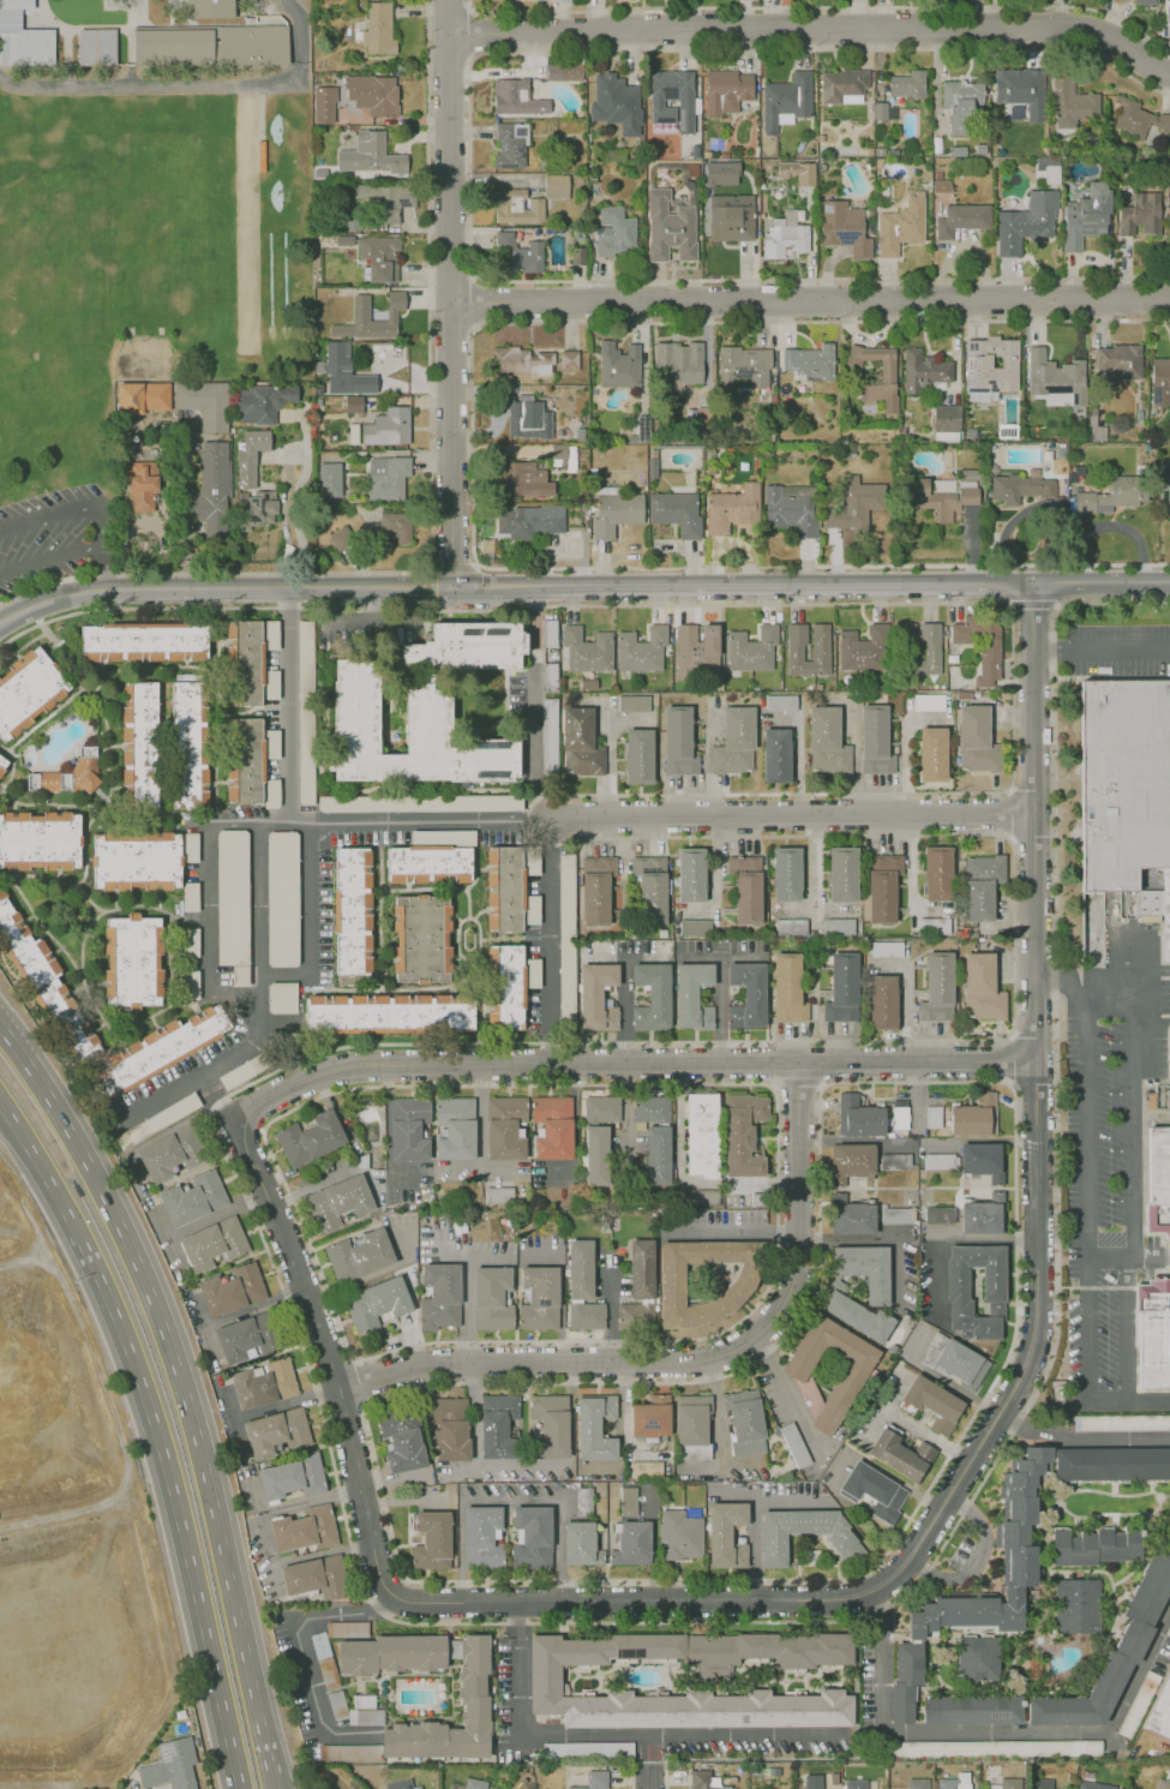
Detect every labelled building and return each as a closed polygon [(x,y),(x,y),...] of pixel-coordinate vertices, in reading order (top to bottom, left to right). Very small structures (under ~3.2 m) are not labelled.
[(55,64),(55,29),(24,29),(24,10),(35,10),(35,0),(0,0),(0,64),(55,64)] [(187,16),(235,16),(235,0),(187,0),(187,16)] [(368,0),(368,31),(362,31),(362,43),(367,43),(367,55),(397,55),(397,41),(392,41),(392,0),(368,0)] [(1165,24),(1164,0),(1169,0),(1169,35),(1160,35),(1160,24),(1165,24)] [(133,65),(289,64),(289,26),(133,28),(133,65)] [(79,29),(116,29),(116,66),(79,66),(79,29)] [(547,82),(578,82),(578,58),(547,58),(547,82)] [(811,70),(811,116),(794,116),(794,112),(776,112),(776,130),(762,130),(762,84),(793,84),(793,70),(811,70)] [(652,72),(692,71),(694,134),(682,134),(682,124),(653,124),(652,72)] [(706,72),(706,113),(737,113),(737,102),(752,102),(752,77),(736,77),(734,71),(706,72)] [(821,92),(868,95),(868,72),(822,71),(821,92)] [(924,71),(925,97),(892,98),(892,80),(908,79),(908,72),(924,71)] [(641,103),(596,104),(596,73),(623,73),(623,85),(641,85),(641,103)] [(1040,103),(997,103),(997,74),(1022,73),(1022,88),(1045,88),(1040,103)] [(343,74),(395,74),(395,86),(398,86),(398,102),(391,102),(391,115),(370,115),(370,108),(354,108),(354,100),(349,100),(349,90),(343,90),(343,74)] [(1057,77),(1058,127),(1076,127),(1076,118),(1097,118),(1097,96),(1076,97),(1075,76),(1057,77)] [(493,79),(493,113),(542,113),(542,100),(530,100),(530,79),(493,79)] [(971,80),(971,133),(949,133),(948,109),(942,109),(942,82),(971,80)] [(335,86),(336,124),(318,124),(318,86),(335,86)] [(1156,115),(1169,116),(1169,140),(1151,140),(1104,122),(1117,94),(1156,115)] [(887,103),(888,120),(875,121),(874,104),(887,103)] [(497,124),(497,151),(491,151),(491,169),(527,169),(527,138),(514,138),(514,125),(497,124)] [(356,128),(384,128),(384,154),(406,154),(406,172),(336,170),(336,151),(356,151),(356,128)] [(705,185),(738,185),(738,161),(705,162),(705,185)] [(778,162),(814,162),(814,185),(797,185),(797,176),(778,176),(778,162)] [(547,174),(547,199),(571,199),(571,174),(547,174)] [(933,191),(949,191),(949,180),(932,180),(933,191)] [(1110,180),(1111,233),(1085,234),(1085,253),(1066,253),(1064,203),(1091,203),(1091,181),(1110,180)] [(415,184),(379,183),(378,223),(401,223),(401,208),(414,208),(415,184)] [(497,190),(497,223),(542,223),(542,198),(529,198),(529,210),(510,210),(510,201),(524,201),(524,190),(497,190)] [(923,190),(923,241),(900,241),(900,257),(880,257),(880,216),(906,216),(906,190),(923,190)] [(1058,191),(1058,237),(1028,237),(1028,253),(1002,253),(1001,215),(1030,214),(1030,191),(1058,191)] [(650,195),(650,263),(668,263),(668,246),(678,246),(678,261),(698,261),(697,207),(676,207),(676,215),(667,215),(667,195),(650,195)] [(1162,195),(1162,237),(1121,238),(1121,209),(1132,209),(1132,195),(1162,195)] [(826,202),(826,238),(856,238),(854,259),(872,261),(872,239),(865,239),(865,210),(851,210),(851,203),(826,202)] [(362,204),(362,229),(342,231),(342,205),(362,204)] [(991,228),(958,228),(958,241),(937,241),(937,222),(944,222),(944,204),(991,204),(991,228)] [(752,205),(752,240),(710,240),(710,205),(752,205)] [(598,256),(634,256),(635,220),(624,220),(624,208),(599,208),(598,256)] [(773,222),(814,222),(814,255),(786,255),(786,259),(766,259),(766,237),(769,237),(768,229),(773,231),(773,222)] [(498,234),(497,270),(545,271),(546,240),(528,240),(528,251),(516,251),(517,235),(498,234)] [(358,238),(402,238),(402,283),(368,283),(368,258),(358,258),(358,238)] [(354,294),(354,324),(329,325),(329,339),(398,337),(398,311),(406,310),(406,291),(388,291),(388,321),(371,321),(371,293),(354,294)] [(600,339),(600,388),(642,388),(642,343),(628,343),(628,357),(620,357),(620,351),(614,351),(614,339),(600,339)] [(978,340),(978,389),(1018,389),(1018,340),(978,340)] [(328,342),(328,360),(316,360),(316,373),(349,373),(350,342),(328,342)] [(780,348),(815,347),(815,342),(833,342),(833,378),(806,379),(806,372),(780,372),(780,348)] [(658,343),(658,383),(703,383),(703,361),(672,361),(672,343),(658,343)] [(1096,343),(1141,343),(1141,377),(1118,377),(1118,370),(1096,370),(1096,343)] [(1028,347),(1028,376),(1040,375),(1040,401),(1074,401),(1074,387),(1085,387),(1084,359),(1069,359),(1069,371),(1044,371),(1044,346),(1028,347)] [(721,348),(770,347),(772,381),(721,382),(721,348)] [(860,347),(899,347),(899,414),(883,414),(883,399),(860,399),(860,382),(883,382),(883,360),(860,360),(860,347)] [(904,347),(902,391),(920,391),(920,381),(950,382),(952,360),(925,359),(925,347),(904,347)] [(493,371),(527,371),(527,349),(493,349),(493,371)] [(560,369),(578,369),(578,350),(560,350),(560,369)] [(1152,359),(1152,406),(1169,406),(1169,359),(1152,359)] [(328,376),(353,376),(353,394),(329,394),(328,376)] [(170,409),(169,382),(115,383),(116,415),(143,414),(143,409),(170,409)] [(178,387),(228,385),(229,432),(202,432),(202,408),(178,409),(178,387)] [(296,387),(240,387),(240,424),(278,424),(278,402),(296,402),(296,387)] [(343,414),(361,414),(361,396),(343,396),(343,414)] [(512,401),(512,431),(552,431),(553,413),(544,413),(544,401),(512,401)] [(935,403),(935,432),(959,432),(959,403),(935,403)] [(409,406),(409,444),(361,444),(362,424),(374,424),(374,417),(388,417),(388,406),(409,406)] [(638,417),(637,442),(647,442),(648,418),(638,417)] [(271,429),(239,429),(239,490),(258,490),(258,451),(271,451),(271,429)] [(226,443),(226,538),(206,538),(206,516),(186,516),(186,498),(202,493),(202,443),(226,443)] [(551,444),(551,468),(574,468),(575,445),(551,444)] [(368,457),(368,501),(404,501),(404,457),(368,457)] [(342,462),(343,501),(319,501),(318,463),(342,462)] [(500,462),(542,462),(542,492),(502,492),(500,462)] [(128,471),(128,501),(136,501),(136,514),(154,513),(152,495),(162,495),(162,475),(145,475),(145,466),(138,466),(137,469),(128,471)] [(994,475),(1021,475),(1021,508),(1006,508),(1006,498),(994,498),(994,475)] [(1111,477),(1112,505),(1138,504),(1138,477),(1111,477)] [(756,481),(756,520),(732,520),(731,535),(707,535),(708,495),(743,495),(743,481),(756,481)] [(908,481),(908,505),(929,505),(929,521),(956,521),(956,508),(978,508),(978,481),(908,481)] [(762,484),(814,483),(815,537),(798,537),(797,522),(781,522),(781,529),(763,529),(762,484)] [(852,507),(881,507),(881,483),(852,483),(852,507)] [(653,493),(670,493),(672,486),(695,485),(697,535),(679,537),(678,525),(654,525),(653,493)] [(1072,490),(1094,491),(1094,509),(1072,509),(1072,490)] [(278,495),(240,493),(240,531),(266,532),(266,522),(277,522),(278,495)] [(641,496),(590,497),(592,542),(613,542),(613,525),(641,525),(641,496)] [(498,505),(562,507),(562,531),(534,531),(534,538),(498,538),(498,505)] [(380,514),(412,513),(413,545),(398,545),(398,539),(382,539),(380,514)] [(331,537),(347,527),(354,542),(338,550),(331,537)] [(954,627),(965,627),(965,617),(1001,616),(1002,689),(979,689),(978,644),(954,645),(954,627)] [(555,619),(540,620),(541,647),(556,647),(555,619)] [(228,622),(228,707),(266,707),(266,622),(228,622)] [(398,668),(524,668),(524,622),(431,622),(431,644),(398,644),(398,668)] [(563,623),(583,623),(583,641),(592,641),(592,633),(608,633),(608,668),(571,668),(571,646),(563,646),(563,623)] [(791,623),(791,671),(830,671),(830,624),(816,624),(816,650),(811,650),(810,623),(791,623)] [(904,624),(904,672),(943,672),(943,626),(929,626),(929,651),(924,651),(923,623),(904,624)] [(677,624),(677,674),(718,672),(716,626),(702,626),(703,651),(697,651),(697,624),(677,624)] [(82,628),(209,626),(210,657),(83,659),(82,628)] [(617,632),(618,670),(660,669),(660,645),(667,645),(667,626),(647,627),(647,644),(637,644),(636,632),(617,632)] [(727,632),(728,670),(770,669),(770,645),(779,645),(778,626),(757,626),(758,642),(748,644),(748,630),(727,632)] [(836,632),(838,670),(880,669),(880,645),(887,645),(887,626),(866,626),(866,642),(857,644),(856,630),(836,632)] [(72,690),(38,647),(0,677),(0,740),(4,744),(72,690)] [(332,656),(335,777),(512,773),(511,747),(452,748),(451,688),(400,689),(401,747),(382,748),(380,654),(332,656)] [(555,663),(541,663),(542,692),(556,691),(555,663)] [(279,699),(278,670),(263,670),(263,699),(279,699)] [(1080,681),(1169,681),(1169,868),(1160,868),(1134,868),(1135,890),(1081,890),(1080,681)] [(125,682),(125,810),(203,810),(203,682),(125,682)] [(944,710),(944,694),(912,695),(913,711),(944,710)] [(649,696),(618,695),(617,711),(648,711),(649,696)] [(796,696),(765,695),(765,710),(796,710),(796,696)] [(542,699),(542,742),(556,741),(556,699),(542,699)] [(959,705),(961,771),(1000,770),(998,747),(991,747),(990,704),(959,705)] [(808,707),(810,773),(848,772),(848,749),(841,749),(839,706),(808,707)] [(664,708),(666,774),(706,773),(704,750),(697,750),(696,707),(664,708)] [(757,707),(757,773),(713,773),(712,747),(724,747),(722,708),(757,707)] [(859,708),(862,774),(900,773),(899,750),(892,752),(890,707),(859,708)] [(562,710),(564,776),(602,773),(602,752),(595,752),(593,708),(562,710)] [(227,716),(228,801),(266,800),(265,716),(227,716)] [(920,723),(920,779),(948,779),(948,723),(920,723)] [(764,725),(766,782),(793,782),(792,725),(764,725)] [(625,729),(625,784),(653,784),(653,728),(625,729)] [(541,775),(555,776),(556,751),(545,750),(545,746),(542,746),(541,775)] [(11,762),(0,754),(0,776),(11,762)] [(71,790),(71,767),(77,761),(77,756),(92,756),(92,760),(97,766),(97,771),(95,774),(100,780),(86,792),(83,790),(71,790)] [(37,771),(59,771),(59,791),(38,791),(37,771)] [(263,807),(278,808),(279,779),(264,779),(263,807)] [(79,867),(0,867),(0,815),(78,814),(79,867)] [(215,833),(216,964),(248,964),(248,961),(247,832),(244,830),(218,830),(215,833)] [(266,834),(266,963),(270,967),(295,965),(298,963),(296,834),(294,831),(269,831),(266,834)] [(197,832),(197,861),(181,861),(181,832),(197,832)] [(92,888),(180,887),(180,833),(91,834),(92,888)] [(776,844),(775,902),(804,902),(805,845),(776,844)] [(925,844),(924,901),(953,901),(954,844),(925,844)] [(487,846),(488,933),(524,933),(524,846),(487,846)] [(829,846),(828,903),(857,904),(858,846),(829,846)] [(337,848),(338,973),(371,973),(373,848),(337,848)] [(679,848),(678,904),(707,904),(708,848),(679,848)] [(388,884),(472,882),(472,849),(388,850),(388,884)] [(557,854),(559,1025),(575,1024),(573,854),(557,854)] [(1004,855),(966,856),(967,923),(998,923),(997,875),(1006,874),(1004,855)] [(900,856),(862,856),(863,925),(894,923),(893,875),(900,875),(900,856)] [(617,858),(577,858),(580,927),(610,926),(610,878),(617,878),(617,858)] [(632,858),(666,858),(666,923),(640,923),(640,879),(632,879),(632,858)] [(727,858),(761,858),(761,925),(734,925),(734,879),(726,879),(727,858)] [(1160,868),(1160,890),(1135,890),(1135,920),(1163,920),(1163,961),(1169,961),(1169,868),(1160,868)] [(198,882),(198,911),(182,911),(181,882),(198,882)] [(78,1067),(0,945),(0,889),(2,887),(106,1049),(78,1067)] [(395,897),(397,982),(452,981),(452,896),(395,897)] [(164,915),(164,1006),(109,1005),(110,915),(164,915)] [(920,935),(952,935),(952,919),(920,919),(920,935)] [(679,935),(710,935),(710,920),(679,920),(679,935)] [(775,937),(806,937),(806,920),(775,920),(775,937)] [(823,935),(854,935),(854,920),(823,920),(823,935)] [(198,928),(199,959),(184,959),(184,928),(198,928)] [(871,957),(902,957),(901,941),(870,942),(871,957)] [(490,944),(491,1029),(527,1029),(526,944),(490,944)] [(950,950),(952,1019),(917,1019),(917,1003),(924,1003),(923,950),(950,950)] [(857,952),(858,1021),(823,1021),(822,1005),(830,1005),(829,952),(857,952)] [(968,952),(967,1018),(1001,1018),(1001,1001),(992,1001),(992,953),(968,952)] [(775,955),(775,1019),(809,1021),(809,1004),(799,1004),(800,955),(775,955)] [(632,962),(670,962),(668,1028),(634,1028),(634,1009),(648,1009),(648,986),(632,986),(632,962)] [(618,964),(582,964),(582,1028),(618,1028),(619,1009),(604,1009),(604,987),(618,987),(618,964)] [(728,964),(764,964),(766,1028),(730,1028),(730,1006),(743,1006),(743,985),(728,985),(728,964)] [(248,986),(248,966),(232,965),(232,986),(248,986)] [(712,965),(676,965),(674,1029),(712,1029),(712,1010),(696,1009),(696,988),(710,988),(712,965)] [(199,968),(199,998),(185,999),(184,968),(199,968)] [(871,976),(871,1028),(896,1028),(896,976),(871,976)] [(266,986),(270,982),(295,982),(296,1012),(270,1013),(268,1010),(266,986)] [(305,997),(474,995),(474,1031),(305,1031),(305,997)] [(115,1096),(239,1027),(223,999),(96,1066),(115,1096)] [(121,1150),(200,1105),(192,1091),(113,1137),(121,1150)] [(996,1093),(996,1133),(950,1133),(950,1108),(971,1108),(971,1093),(996,1093)] [(534,1095),(572,1095),(572,1160),(533,1160),(533,1137),(544,1137),(544,1125),(534,1125),(534,1095)] [(689,1095),(686,1178),(718,1178),(720,1096),(689,1095)] [(636,1096),(670,1096),(668,1187),(647,1187),(647,1123),(636,1123),(636,1096)] [(768,1096),(728,1096),(728,1175),(752,1175),(752,1123),(768,1123),(768,1096)] [(431,1097),(390,1099),(391,1160),(430,1159),(430,1137),(422,1137),(422,1125),(431,1124),(431,1097)] [(437,1097),(475,1097),(475,1161),(437,1161),(437,1138),(448,1138),(448,1127),(437,1127),(437,1097)] [(526,1097),(485,1097),(486,1159),(524,1159),(524,1136),(517,1136),(517,1124),(527,1124),(526,1097)] [(620,1099),(586,1099),(587,1184),(610,1184),(608,1123),(620,1123),(620,1099)] [(892,1137),(907,1137),(907,1101),(891,1101),(892,1137)] [(842,1133),(883,1131),(881,1102),(841,1106),(842,1133)] [(331,1106),(348,1141),(292,1168),(275,1135),(296,1124),(300,1131),(314,1124),(311,1117),(331,1106)] [(925,1128),(941,1128),(940,1106),(925,1106),(925,1128)] [(152,1184),(218,1153),(199,1117),(134,1151),(152,1184)] [(1146,1126),(1169,1126),(1169,1238),(1164,1238),(1164,1233),(1142,1233),(1142,1203),(1147,1203),(1146,1126)] [(961,1173),(1002,1171),(1000,1142),(960,1145),(961,1173)] [(839,1175),(880,1173),(877,1144),(838,1148),(839,1175)] [(909,1154),(886,1154),(887,1169),(909,1168),(909,1154)] [(923,1169),(953,1169),(953,1154),(923,1154),(923,1169)] [(172,1228),(228,1203),(211,1167),(156,1193),(172,1228)] [(378,1209),(364,1171),(310,1191),(324,1228),(338,1222),(335,1213),(352,1207),(356,1217),(378,1209)] [(486,1205),(514,1205),(514,1189),(485,1189),(486,1205)] [(677,1204),(718,1207),(719,1191),(678,1189),(677,1204)] [(965,1231),(1004,1228),(1002,1201),(962,1203),(965,1231)] [(835,1237),(876,1234),(874,1207),(834,1209),(835,1237)] [(880,1208),(880,1224),(910,1223),(910,1207),(880,1208)] [(923,1223),(954,1223),(954,1207),(923,1207),(923,1223)] [(176,1239),(233,1214),(250,1250),(192,1273),(176,1239)] [(383,1226),(396,1261),(338,1282),(324,1246),(348,1238),(352,1246),(364,1241),(362,1233),(383,1226)] [(653,1237),(630,1238),(632,1298),(654,1297),(653,1237)] [(594,1239),(595,1297),(570,1298),(570,1239),(594,1239)] [(664,1245),(762,1245),(762,1275),(727,1315),(700,1327),(664,1327),(664,1245)] [(1007,1302),(1004,1245),(946,1247),(948,1327),(968,1327),(968,1339),(1004,1338),(1004,1315),(972,1316),(972,1303),(966,1303),(965,1263),(986,1262),(988,1302),(1007,1302)] [(834,1249),(887,1246),(889,1305),(865,1305),(865,1275),(835,1276),(834,1249)] [(196,1282),(252,1260),(268,1297),(208,1317),(196,1282)] [(424,1262),(462,1262),(462,1327),(424,1327),(422,1298),(433,1298),(432,1287),(424,1287),(424,1262)] [(520,1268),(560,1267),(560,1328),(521,1328),(521,1304),(532,1304),(532,1288),(520,1288),(520,1268)] [(509,1269),(474,1269),(474,1332),(517,1332),(517,1305),(502,1305),(502,1290),(509,1288),(509,1269)] [(415,1316),(400,1276),(347,1297),(361,1334),(374,1329),(371,1320),(389,1312),(394,1323),(415,1316)] [(1136,1284),(1169,1283),(1169,1390),(1138,1390),(1136,1284)] [(822,1308),(882,1342),(896,1320),(878,1309),(875,1316),(832,1291),(822,1308)] [(619,1303),(642,1303),(642,1328),(620,1328),(619,1303)] [(569,1305),(604,1304),(605,1328),(570,1329),(569,1305)] [(212,1329),(271,1309),(283,1345),(226,1365),(212,1329)] [(785,1369),(816,1314),(882,1351),(833,1436),(814,1425),(785,1369)] [(940,1330),(986,1358),(970,1386),(924,1358),(940,1330)] [(228,1374),(287,1356),(298,1394),(238,1411),(228,1374)] [(900,1405),(916,1376),(961,1404),(943,1435),(931,1428),(937,1417),(920,1407),(916,1414),(900,1405)] [(721,1393),(736,1458),(768,1450),(754,1386),(721,1393)] [(520,1394),(484,1395),(484,1456),(517,1456),(517,1438),(510,1438),(510,1422),(521,1422),(520,1394)] [(432,1396),(468,1395),(469,1458),(440,1459),(440,1420),(433,1420),(432,1396)] [(535,1396),(570,1396),(569,1459),(535,1458),(535,1438),(544,1438),(544,1420),(535,1420),(535,1396)] [(620,1398),(584,1398),(584,1459),(618,1459),(618,1441),(611,1441),(611,1425),(622,1425),(620,1398)] [(634,1401),(668,1401),(668,1436),(634,1436),(634,1401)] [(304,1402),(241,1419),(252,1460),(274,1454),(271,1444),(286,1441),(288,1449),(313,1443),(304,1402)] [(680,1406),(680,1447),(708,1447),(707,1406),(680,1406)] [(418,1407),(432,1466),(392,1477),(386,1455),(396,1453),(391,1434),(380,1436),(376,1418),(418,1407)] [(1073,1431),(1169,1429),(1169,1418),(1169,1415),(1073,1416),(1073,1431)] [(779,1428),(800,1474),(816,1468),(794,1422),(779,1428)] [(884,1429),(869,1453),(919,1486),(940,1455),(920,1442),(913,1454),(895,1442),(901,1434),(884,1429)] [(1054,1446),(1054,1484),(1074,1483),(1074,1471),(1078,1471),(1078,1480),(1110,1480),(1110,1470),(1118,1470),(1118,1480),(1150,1480),(1150,1470),(1158,1470),(1158,1479),(1169,1479),(1169,1445),(1054,1446)] [(910,1613),(910,1639),(924,1639),(925,1631),(936,1631),(936,1626),(992,1627),(992,1632),(1021,1632),(1022,1586),(1036,1586),(1037,1546),(1026,1546),(1026,1525),(1036,1525),(1036,1496),(1031,1497),(1031,1486),(1034,1486),(1034,1474),(1042,1474),(1042,1464),(1049,1464),(1049,1448),(1025,1448),(1025,1459),(1015,1459),(1015,1472),(1007,1472),(1007,1484),(1003,1484),(1002,1503),(1007,1503),(1007,1519),(1000,1519),(1000,1548),(1007,1548),(1007,1580),(1003,1580),(1003,1602),(998,1600),(998,1597),(931,1596),(931,1603),(920,1602),(920,1613),(910,1613)] [(256,1470),(298,1460),(296,1453),(316,1450),(325,1490),(302,1495),(301,1488),(282,1492),(282,1497),(262,1501),(256,1470)] [(834,1488),(854,1455),(910,1491),(888,1525),(872,1514),(881,1501),(862,1488),(853,1500),(834,1488)] [(630,1477),(662,1477),(661,1461),(630,1461),(630,1477)] [(635,1487),(620,1487),(620,1515),(636,1515),(635,1487)] [(590,1488),(576,1488),(576,1515),(591,1515),(590,1488)] [(268,1520),(288,1515),(289,1519),(307,1515),(305,1507),(328,1502),(338,1545),(314,1550),(312,1544),(274,1552),(268,1520)] [(749,1503),(709,1504),(710,1567),(732,1566),(731,1525),(749,1525),(749,1503)] [(502,1507),(463,1508),(464,1567),(503,1566),(503,1545),(493,1546),(493,1533),(503,1533),(502,1507)] [(517,1509),(550,1509),(548,1563),(514,1563),(514,1538),(526,1539),(526,1531),(516,1531),(517,1509)] [(661,1512),(661,1555),(701,1555),(701,1521),(686,1521),(686,1510),(661,1512)] [(416,1513),(449,1514),(448,1568),(413,1568),(413,1543),(425,1543),(425,1536),(416,1536),(416,1513)] [(763,1568),(763,1513),(838,1513),(857,1540),(840,1554),(823,1536),(787,1536),(788,1568),(763,1568)] [(564,1521),(594,1521),(594,1561),(564,1561),(564,1521)] [(620,1522),(649,1522),(649,1562),(620,1562),(620,1522)] [(1103,1724),(1169,1590),(1169,1525),(1085,1698),(1027,1698),(1027,1724),(1103,1724)] [(1050,1530),(1051,1568),(1116,1568),(1116,1527),(1096,1527),(1096,1533),(1080,1533),(1080,1538),(1069,1538),(1069,1530),(1050,1530)] [(1126,1530),(1124,1561),(1138,1561),(1139,1530),(1126,1530)] [(278,1566),(341,1550),(352,1594),(322,1600),(318,1588),(284,1596),(278,1566)] [(1099,1580),(1054,1580),(1054,1633),(1099,1632),(1099,1580)] [(326,1622),(367,1621),(367,1633),(366,1637),(326,1637),(326,1622)] [(324,1631),(340,1686),(324,1691),(310,1637),(311,1634),(324,1631)] [(492,1633),(494,1759),(380,1760),(380,1728),(390,1728),(390,1721),(409,1721),(409,1724),(418,1724),(418,1721),(440,1721),(440,1724),(449,1724),(449,1731),(464,1731),(464,1725),(460,1725),(458,1715),(464,1715),(464,1705),(461,1705),(460,1694),(466,1694),(464,1680),(458,1680),(458,1668),(464,1665),(464,1658),(461,1658),(460,1643),(464,1643),(463,1634),(492,1633)] [(446,1635),(374,1635),(374,1640),(337,1640),(337,1676),(379,1676),(379,1670),(446,1670),(446,1635)] [(852,1637),(608,1635),(608,1640),(562,1640),(562,1635),(533,1635),(533,1715),(563,1715),(563,1729),(857,1729),(857,1694),(844,1694),(844,1687),(820,1687),(820,1695),(774,1694),(774,1687),(743,1687),(743,1695),(715,1695),(715,1687),(682,1687),(682,1694),(635,1693),(635,1689),(606,1688),(606,1699),(560,1698),(560,1665),(607,1667),(610,1659),(694,1661),(694,1667),(737,1667),(737,1659),(780,1659),(780,1668),(818,1668),(818,1662),(852,1662),(852,1637)] [(958,1639),(958,1683),(974,1683),(974,1671),(980,1671),(980,1683),(998,1683),(998,1639),(979,1639),(979,1646),(973,1646),(973,1639),(958,1639)] [(892,1723),(892,1683),(895,1683),(895,1645),(922,1645),(922,1661),(911,1661),(911,1668),(924,1668),(923,1685),(914,1685),(914,1723),(892,1723)] [(1169,1674),(1153,1667),(1117,1737),(1130,1743),(1139,1727),(1169,1743),(1169,1671),(1169,1674)] [(329,1695),(336,1721),(348,1718),(340,1692),(329,1695)] [(354,1695),(374,1695),(374,1707),(353,1707),(354,1695)] [(1021,1719),(925,1719),(925,1698),(960,1698),(960,1706),(962,1706),(962,1697),(997,1697),(997,1709),(1006,1709),(1006,1699),(1021,1699),(1021,1719)] [(383,1711),(349,1711),(349,1724),(382,1724),(383,1711)] [(139,1787),(168,1782),(169,1788),(195,1788),(188,1752),(192,1752),(190,1735),(155,1742),(158,1763),(136,1766),(139,1787)] [(882,1760),(1099,1759),(1099,1741),(882,1743),(882,1760)] [(540,1759),(632,1760),(632,1743),(540,1742),(540,1759)] [(322,1747),(377,1746),(377,1761),(322,1761),(322,1747)] [(690,1787),(695,1787),(695,1788),(730,1788),(730,1787),(710,1787),(712,1770),(691,1770),(690,1787)] [(586,1771),(586,1785),(569,1785),(569,1788),(601,1788),(608,1788),(608,1771),(586,1771)] [(820,1774),(803,1775),(803,1788),(820,1788),(820,1774)] [(412,1778),(414,1788),(385,1788),(384,1784),(412,1778)] [(487,1783),(486,1788),(466,1788),(469,1778),(487,1783)] [(928,1778),(928,1788),(910,1788),(910,1778),(928,1778)] [(846,1788),(868,1788),(868,1779),(846,1779),(846,1788)] [(940,1788),(962,1788),(962,1779),(941,1779),(940,1788)] [(1022,1779),(1022,1788),(1004,1788),(1004,1779),(1022,1779)] [(1030,1788),(1052,1788),(1052,1779),(1030,1779),(1030,1788)] [(1079,1779),(1077,1788),(1117,1788),(1117,1785),(1079,1779)] [(1158,1781),(1169,1784),(1169,1788),(1155,1788),(1158,1781)]
